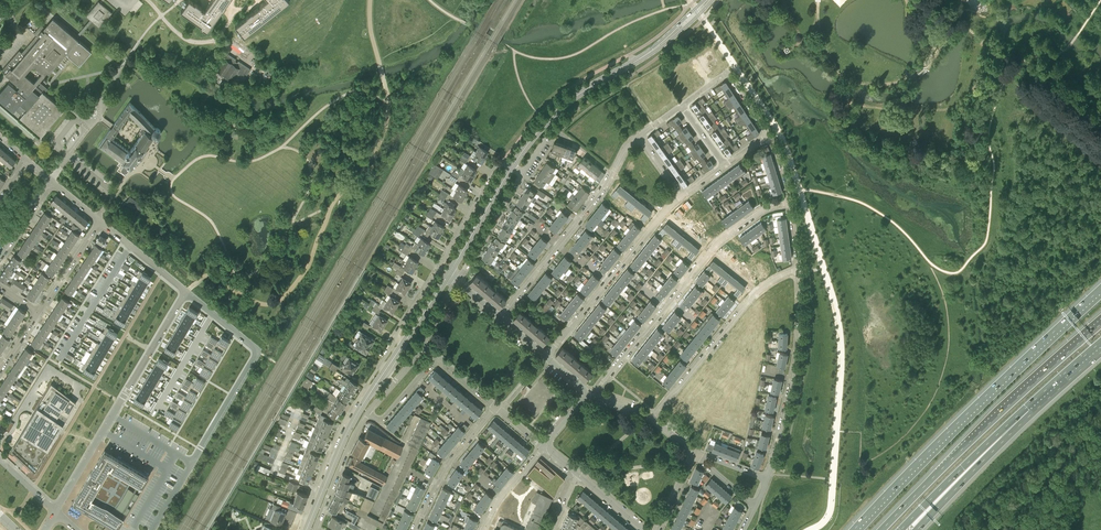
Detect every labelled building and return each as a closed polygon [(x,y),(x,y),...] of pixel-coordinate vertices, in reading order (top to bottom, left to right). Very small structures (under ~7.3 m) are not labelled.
[(180,11),(201,25),(200,27),(207,31),(221,11),(222,12),(226,6),(225,5),(229,0),(211,0),(204,10),(201,8),(201,7),(195,3),(195,4),(190,0),(188,0),(185,5),(184,4),(186,2),(184,1),(182,4),(184,6),(180,11)] [(235,26),(239,31),(237,32),(240,36),(242,34),(244,37),(289,1),(288,0),(266,0),(260,5),(261,5),(252,12),(251,12),(246,16),(246,17),(235,26)] [(91,21),(99,28),(112,13),(98,1),(85,16),(91,21)] [(1,101),(12,111),(14,108),(22,115),(20,117),(41,136),(46,130),(46,129),(48,127),(60,113),(60,114),(63,110),(42,91),(40,89),(41,89),(41,88),(43,86),(41,85),(40,84),(38,86),(37,87),(35,85),(43,76),(44,77),(43,77),(46,80),(47,79),(46,77),(66,54),(67,54),(67,55),(72,59),(79,65),(91,51),(79,41),(78,41),(78,40),(77,39),(75,37),(53,18),(45,28),(42,25),(34,34),(39,38),(32,45),(24,55),(19,50),(2,70),(5,73),(5,74),(7,75),(17,84),(14,87),(8,82),(8,83),(0,92),(0,100),(1,101)] [(717,68),(722,63),(710,49),(705,53),(717,68)] [(249,70),(227,55),(211,77),(217,81),(216,83),(234,94),(249,70)] [(74,61),(67,68),(77,77),(83,70),(74,61)] [(725,82),(715,89),(717,93),(723,89),(726,94),(732,90),(726,82),(725,82)] [(729,99),(724,102),(726,106),(737,98),(732,90),(726,94),(729,99)] [(693,105),(692,106),(696,111),(700,108),(702,111),(706,108),(703,104),(706,101),(703,98),(693,105)] [(737,98),(726,106),(729,110),(734,106),(737,111),(743,107),(737,98)] [(147,152),(144,150),(153,137),(153,136),(153,137),(154,137),(156,137),(157,137),(158,137),(159,136),(160,136),(161,134),(161,133),(161,132),(160,131),(160,129),(159,129),(157,128),(156,128),(155,128),(135,107),(129,102),(116,120),(113,125),(112,126),(105,135),(106,135),(99,145),(122,162),(121,163),(122,164),(121,165),(122,166),(121,169),(121,171),(122,172),(124,174),(127,173),(130,168),(131,168),(135,163),(137,165),(141,160),(143,157),(147,152)] [(740,116),(735,119),(737,123),(749,116),(743,107),(737,111),(740,116)] [(704,114),(700,117),(704,122),(715,114),(712,110),(710,113),(706,108),(702,111),(704,114)] [(715,114),(704,122),(708,128),(712,125),(714,128),(718,125),(715,120),(718,118),(715,114)] [(678,116),(668,123),(670,127),(673,125),(677,129),(681,126),(679,124),(683,121),(679,115),(678,116)] [(749,116),(737,123),(740,127),(745,124),(748,128),(754,124),(749,116)] [(751,133),(746,136),(749,140),(759,133),(754,124),(748,128),(751,133)] [(716,130),(712,133),(716,139),(727,131),(724,127),(722,129),(718,125),(714,128),(716,130)] [(681,126),(677,129),(680,134),(677,136),(680,140),(691,132),(687,126),(683,129),(681,126)] [(649,137),(648,137),(654,145),(660,141),(657,137),(662,133),(659,129),(649,137)] [(229,135),(232,138),(237,134),(234,130),(229,135)] [(727,131),(716,139),(720,144),(724,142),(726,144),(730,141),(727,137),(730,135),(727,131)] [(691,132),(680,140),(682,143),(685,141),(689,146),(693,143),(691,140),(695,137),(691,132)] [(660,141),(654,145),(660,154),(671,146),(668,142),(663,146),(660,141)] [(728,147),(724,150),(728,155),(739,148),(736,144),(734,146),(730,141),(726,144),(728,147)] [(553,147),(551,152),(557,154),(561,144),(556,142),(556,143),(555,142),(554,142),(554,147),(553,147)] [(693,143),(689,146),(692,150),(689,152),(692,156),(703,148),(698,143),(695,145),(693,143)] [(561,144),(557,154),(562,156),(566,146),(563,145),(561,144)] [(475,151),(486,158),(488,156),(486,155),(487,152),(478,146),(475,151)] [(566,146),(562,156),(568,158),(571,148),(568,147),(566,146)] [(671,146),(660,154),(666,162),(672,158),(669,153),(674,150),(671,146)] [(571,148),(568,158),(573,160),(575,155),(574,154),(577,150),(575,150),(574,149),(571,148)] [(703,148),(692,156),(694,160),(697,158),(701,162),(705,159),(703,157),(707,154),(703,148)] [(485,160),(486,158),(475,151),(473,150),(470,155),(473,157),(473,158),(482,163),(484,159),(485,160)] [(5,163),(10,156),(5,152),(0,157),(0,159),(5,163)] [(770,154),(762,156),(764,162),(772,160),(770,154)] [(10,156),(5,163),(10,167),(15,161),(10,156)] [(578,164),(575,167),(580,171),(582,168),(589,160),(586,158),(584,157),(578,164)] [(672,158),(666,162),(672,170),(683,162),(680,159),(675,162),(672,158)] [(705,159),(701,162),(704,167),(701,169),(704,173),(714,166),(714,165),(715,165),(710,159),(707,162),(705,159)] [(589,160),(582,168),(587,172),(593,164),(591,162),(589,160)] [(772,160),(764,162),(766,169),(774,166),(772,160)] [(545,164),(544,167),(553,173),(556,167),(553,165),(551,164),(547,162),(546,165),(545,164)] [(683,162),(672,170),(678,179),(684,174),(681,170),(686,166),(683,162)] [(434,164),(429,173),(438,179),(443,170),(434,164)] [(463,170),(465,170),(474,177),(476,174),(474,173),(476,170),(467,164),(463,170)] [(593,164),(587,172),(591,175),(598,167),(595,165),(595,166),(593,164)] [(739,164),(734,168),(741,177),(746,173),(739,164)] [(774,166),(766,169),(768,175),(776,173),(774,166)] [(543,169),(541,172),(552,179),(555,174),(553,173),(544,167),(542,169),(543,169)] [(598,167),(591,175),(595,179),(598,181),(605,174),(602,171),(600,169),(598,167)] [(734,168),(729,172),(733,179),(735,181),(741,177),(734,168)] [(473,178),(474,177),(465,170),(461,176),(470,182),(473,178)] [(539,173),(537,176),(546,182),(549,184),(552,179),(541,172),(540,174),(539,173)] [(729,172),(723,176),(728,182),(733,179),(729,172)] [(776,173),(768,175),(770,182),(778,179),(776,173)] [(684,174),(678,179),(684,187),(695,179),(692,175),(687,179),(684,174)] [(535,181),(533,184),(540,188),(542,186),(543,187),(546,182),(537,176),(536,178),(536,179),(535,181)] [(723,176),(718,180),(723,186),(728,182),(723,176)] [(778,179),(770,182),(771,188),(780,186),(778,179)] [(718,180),(713,184),(718,190),(723,186),(718,180)] [(458,184),(454,190),(465,197),(467,194),(465,193),(467,190),(458,184)] [(579,184),(576,188),(578,190),(587,197),(588,195),(588,194),(590,192),(582,186),(579,184)] [(713,184),(707,187),(712,194),(718,190),(713,184)] [(527,186),(525,191),(534,196),(536,193),(544,198),(546,194),(533,186),(531,189),(527,186)] [(623,197),(627,192),(626,191),(622,188),(619,186),(615,190),(611,195),(613,197),(615,198),(619,194),(623,197)] [(780,186),(771,188),(773,194),(782,192),(780,186)] [(707,187),(702,191),(707,198),(712,194),(707,187)] [(465,198),(465,197),(454,190),(453,189),(450,195),(461,202),(464,198),(465,198)] [(578,190),(575,195),(582,201),(583,202),(585,199),(587,197),(578,190)] [(525,191),(522,195),(531,201),(534,203),(537,198),(534,196),(525,191)] [(623,197),(628,201),(624,205),(628,208),(636,199),(635,199),(629,194),(627,192),(623,197)] [(572,193),(569,197),(571,199),(579,206),(581,204),(583,202),(582,201),(575,195),(572,193)] [(50,202),(56,206),(61,200),(56,195),(50,202)] [(522,195),(519,199),(528,205),(531,201),(522,195)] [(134,207),(135,206),(140,209),(143,205),(130,196),(119,210),(127,216),(134,207)] [(519,199),(516,203),(526,209),(529,211),(531,207),(528,205),(519,199)] [(571,199),(568,204),(575,210),(576,210),(578,208),(579,206),(571,199)] [(640,211),(644,205),(642,204),(639,201),(636,199),(628,208),(631,211),(635,207),(639,211),(640,211)] [(56,206),(61,211),(67,204),(61,200),(56,206)] [(749,200),(743,204),(748,211),(754,207),(749,200)] [(742,202),(737,206),(738,208),(743,215),(748,211),(743,204),(742,202)] [(443,208),(444,209),(454,215),(455,212),(454,211),(455,208),(446,203),(443,208)] [(603,203),(598,208),(605,213),(609,208),(603,203)] [(61,211),(67,215),(72,208),(67,204),(61,211)] [(640,211),(644,214),(640,219),(642,220),(644,222),(648,217),(652,212),(649,209),(645,207),(644,205),(640,211)] [(516,206),(514,210),(522,215),(523,216),(526,211),(516,206)] [(67,215),(72,219),(77,213),(72,208),(67,215)] [(598,208),(594,214),(600,219),(605,213),(598,208)] [(738,208),(733,212),(738,219),(743,215),(738,208)] [(453,216),(454,215),(444,209),(440,214),(450,220),(452,216),(453,216)] [(513,209),(510,214),(519,219),(522,215),(514,210),(513,209)] [(562,211),(558,217),(564,222),(568,216),(562,211)] [(41,218),(48,223),(52,217),(44,212),(41,218)] [(733,212),(727,216),(733,223),(738,219),(733,212)] [(72,219),(77,224),(83,217),(77,213),(72,219)] [(510,214),(507,218),(516,224),(520,226),(523,228),(526,224),(522,222),(522,221),(519,219),(510,214)] [(594,214),(590,219),(596,224),(598,226),(603,221),(600,219),(594,214)] [(727,216),(722,220),(727,227),(733,223),(727,216)] [(83,217),(77,224),(83,228),(88,221),(83,217)] [(558,217),(554,222),(560,227),(564,222),(558,217)] [(44,228),(48,223),(41,218),(37,224),(44,228)] [(507,218),(505,222),(514,228),(516,224),(507,218)] [(590,219),(585,224),(592,229),(596,224),(590,219)] [(431,227),(432,228),(442,234),(444,231),(442,230),(444,227),(435,221),(431,227)] [(505,222),(502,226),(503,227),(507,230),(507,229),(511,232),(514,228),(505,222)] [(550,227),(556,232),(560,227),(554,222),(550,227)] [(632,222),(628,227),(630,229),(636,234),(641,229),(635,224),(634,224),(632,222)] [(761,222),(756,226),(761,233),(766,229),(761,222)] [(40,234),(44,228),(37,224),(33,229),(40,234)] [(663,235),(664,234),(666,232),(670,235),(674,230),(673,229),(669,226),(666,224),(662,228),(659,232),(658,233),(660,235),(662,236),(663,235)] [(442,234),(432,228),(431,227),(429,225),(425,230),(429,233),(438,239),(441,234),(441,235),(442,234)] [(756,226),(751,230),(756,237),(761,233),(756,226)] [(503,227),(500,231),(509,237),(512,232),(511,232),(507,229),(507,230),(503,227)] [(29,235),(36,240),(38,237),(40,234),(33,229),(29,235)] [(630,229),(626,234),(632,239),(636,234),(630,229)] [(68,236),(75,241),(79,235),(72,230),(68,236)] [(670,235),(675,239),(673,241),(672,243),(671,243),(674,246),(675,246),(683,237),(682,237),(679,234),(676,232),(674,230),(670,235)] [(751,230),(745,234),(750,241),(756,237),(751,230)] [(500,231),(497,235),(507,241),(509,237),(500,231)] [(586,231),(582,236),(588,241),(593,236),(592,236),(586,231)] [(626,234),(622,240),(628,245),(632,239),(626,234)] [(655,234),(651,239),(657,245),(662,239),(655,234)] [(745,234),(740,238),(745,245),(750,241),(745,234)] [(33,246),(36,240),(29,235),(25,241),(33,246)] [(97,242),(96,244),(101,248),(106,239),(102,236),(100,235),(96,241),(97,242)] [(71,247),(75,241),(68,236),(64,242),(71,247)] [(582,236),(578,241),(586,248),(590,243),(588,241),(582,236)] [(496,237),(494,241),(499,244),(499,245),(502,247),(503,247),(506,243),(496,237)] [(542,237),(537,243),(543,248),(547,242),(548,242),(542,237)] [(687,249),(691,243),(689,242),(686,239),(683,237),(675,246),(678,249),(680,247),(682,245),(686,249),(687,249)] [(417,242),(428,249),(429,247),(428,246),(429,243),(420,238),(417,242)] [(651,239),(647,244),(653,250),(657,245),(651,239)] [(493,240),(490,245),(499,251),(502,247),(499,245),(499,244),(494,241),(493,240)] [(622,240),(617,245),(623,250),(628,245),(622,240)] [(21,247),(29,252),(33,246),(25,241),(21,247)] [(573,246),(570,251),(574,254),(577,250),(579,251),(582,253),(586,248),(578,241),(573,246)] [(71,247),(64,242),(62,245),(60,248),(68,253),(71,247)] [(427,251),(428,249),(417,242),(417,243),(415,242),(413,246),(411,245),(410,246),(406,243),(403,247),(409,251),(412,247),(424,255),(426,251),(427,251)] [(537,243),(533,248),(539,253),(543,248),(537,243)] [(687,249),(691,252),(689,254),(687,257),(689,258),(691,260),(695,255),(699,250),(696,247),(692,245),(691,243),(687,249)] [(95,245),(91,250),(98,255),(102,249),(101,248),(96,244),(95,245)] [(647,244),(643,250),(649,255),(653,250),(647,244)] [(490,245),(487,249),(496,255),(499,251),(490,245)] [(407,255),(409,251),(403,247),(401,246),(398,249),(401,251),(407,255)] [(18,253),(23,256),(25,257),(29,252),(21,247),(18,253)] [(64,258),(68,253),(60,248),(56,253),(64,258)] [(533,248),(528,253),(535,258),(539,253),(533,248)] [(614,248),(610,253),(616,259),(621,253),(614,248)] [(487,249),(485,253),(494,259),(496,255),(487,249)] [(91,250),(88,256),(94,260),(98,255),(91,250)] [(643,250),(639,255),(645,260),(649,255),(643,250)] [(10,261),(17,265),(23,256),(18,253),(17,253),(15,256),(14,255),(10,261)] [(60,264),(64,258),(56,253),(53,259),(60,264)] [(485,253),(482,257),(491,263),(494,259),(485,253)] [(610,253),(605,258),(612,264),(616,259),(610,253)] [(639,255),(635,260),(641,265),(645,260),(639,255)] [(88,256),(84,262),(90,266),(94,260),(88,256)] [(418,262),(409,256),(406,262),(416,268),(418,266),(416,264),(418,262)] [(565,257),(560,262),(567,267),(567,266),(571,261),(565,256),(565,257)] [(605,258),(601,264),(604,266),(600,270),(604,274),(608,269),(612,264),(605,258)] [(680,258),(676,264),(678,266),(684,271),(689,265),(683,260),(680,258)] [(49,265),(56,270),(60,264),(53,259),(49,265)] [(400,266),(390,259),(388,263),(392,266),(397,269),(398,270),(400,266)] [(528,259),(524,264),(531,269),(535,264),(528,259)] [(635,260),(630,265),(637,270),(641,265),(635,260)] [(13,271),(17,265),(10,261),(6,266),(13,271)] [(415,270),(416,268),(406,262),(404,261),(400,266),(412,273),(414,269),(415,270)] [(721,268),(719,266),(716,263),(712,261),(708,266),(705,270),(709,273),(710,271),(712,269),(716,273),(721,268)] [(84,262),(80,267),(87,272),(90,266),(84,262)] [(522,262),(518,267),(526,274),(531,269),(524,264),(522,262)] [(560,262),(556,267),(563,273),(563,272),(565,273),(570,268),(567,266),(567,267),(560,262)] [(676,264),(672,269),(674,271),(675,272),(680,276),(684,271),(678,266),(676,264)] [(45,271),(51,275),(52,276),(56,270),(49,265),(45,271)] [(3,272),(10,277),(13,271),(6,266),(3,272)] [(80,267),(76,273),(83,278),(87,272),(80,267)] [(518,267),(513,272),(522,280),(526,274),(518,267)] [(556,267),(552,273),(558,277),(559,277),(563,273),(556,267)] [(716,273),(721,276),(717,281),(721,284),(729,274),(726,272),(723,269),(722,269),(721,268),(716,273)] [(628,269),(624,274),(630,279),(635,274),(628,269)] [(705,270),(700,276),(707,281),(711,275),(705,270)] [(140,271),(136,277),(139,278),(147,283),(151,278),(146,275),(147,274),(143,272),(143,273),(140,271)] [(10,277),(3,272),(0,276),(0,278),(6,282),(10,277)] [(513,272),(509,277),(512,279),(511,280),(518,285),(522,280),(513,272)] [(38,278),(45,283),(49,277),(43,273),(42,273),(38,278)] [(76,273),(72,279),(79,283),(83,278),(76,273)] [(546,273),(542,278),(548,283),(552,278),(546,273)] [(491,300),(493,301),(494,302),(500,307),(507,300),(492,287),(477,274),(470,281),(477,287),(476,287),(479,289),(485,294),(492,300),(491,300)] [(589,279),(595,285),(600,279),(593,274),(589,279)] [(624,274),(619,279),(626,284),(630,279),(624,274)] [(737,281),(735,279),(732,277),(729,274),(721,284),(725,287),(728,282),(733,286),(737,281)] [(671,275),(667,280),(673,285),(677,280),(671,275)] [(700,276),(696,281),(702,286),(707,281),(700,276)] [(398,283),(407,289),(411,283),(402,277),(398,283)] [(34,284),(41,289),(45,283),(38,278),(34,284)] [(136,283),(144,288),(147,283),(139,278),(136,283)] [(542,278),(537,284),(543,288),(548,283),(542,278)] [(72,279),(68,285),(75,289),(79,283),(72,279)] [(584,284),(591,290),(595,285),(589,279),(584,284)] [(619,279),(615,284),(622,290),(626,284),(619,279)] [(667,280),(663,285),(669,290),(673,285),(667,280)] [(133,281),(130,287),(141,293),(144,288),(136,283),(133,281)] [(733,286),(737,289),(735,292),(734,294),(736,295),(737,297),(741,292),(745,287),(742,285),(739,282),(738,282),(737,281),(733,286)] [(404,294),(407,289),(398,283),(395,289),(404,294)] [(30,290),(38,295),(41,289),(34,284),(30,290)] [(537,284),(533,289),(539,293),(543,288),(537,284)] [(584,284),(580,290),(587,295),(591,290),(584,284)] [(615,284),(611,289),(618,295),(622,290),(615,284)] [(68,285),(65,290),(70,294),(71,295),(72,294),(75,289),(68,285)] [(663,285),(658,290),(660,291),(656,296),(661,301),(669,290),(663,285)] [(696,286),(692,291),(698,296),(702,291),(696,286)] [(130,287),(127,292),(128,293),(128,292),(138,298),(141,293),(130,287)] [(529,294),(535,299),(539,293),(533,289),(529,294)] [(611,289),(607,295),(614,300),(618,295),(611,289)] [(38,295),(30,290),(27,296),(34,301),(38,295)] [(692,291),(688,296),(694,301),(698,296),(692,291)] [(126,297),(125,298),(135,303),(138,298),(128,292),(128,293),(126,297)] [(577,293),(573,298),(580,304),(584,298),(577,293)] [(451,301),(456,305),(460,300),(459,300),(462,297),(459,294),(456,297),(456,296),(452,300),(451,301)] [(607,295),(603,300),(609,305),(614,300),(607,295)] [(729,295),(725,300),(731,305),(735,300),(729,295)] [(386,302),(395,307),(399,302),(390,296),(386,302)] [(688,296),(683,301),(680,306),(684,309),(687,305),(690,306),(694,301),(688,296)] [(62,297),(58,303),(65,308),(69,302),(67,300),(62,297)] [(124,297),(121,302),(132,309),(135,303),(125,298),(126,297),(124,297)] [(573,298),(569,303),(576,309),(580,304),(573,298)] [(392,313),(395,307),(386,302),(382,299),(379,304),(371,299),(369,303),(374,306),(380,310),(381,307),(381,306),(392,313)] [(548,300),(543,306),(548,309),(552,304),(548,300)] [(650,300),(646,306),(652,311),(656,306),(650,300)] [(725,300),(720,305),(727,310),(731,305),(725,300)] [(121,302),(118,307),(129,314),(132,309),(121,302)] [(58,303),(54,309),(61,313),(65,308),(58,303)] [(569,303),(565,309),(571,314),(576,309),(569,303)] [(600,303),(596,309),(602,314),(607,309),(600,303)] [(720,305),(716,311),(722,316),(727,310),(720,305)] [(646,306),(642,311),(648,316),(652,311),(646,306)] [(118,307),(115,312),(126,319),(129,314),(118,307)] [(189,307),(186,312),(195,318),(196,319),(199,313),(197,312),(189,307)] [(15,314),(22,318),(25,312),(18,308),(15,314)] [(54,309),(50,314),(58,319),(61,313),(54,309)] [(559,313),(557,316),(558,317),(564,321),(566,319),(567,319),(571,314),(565,309),(560,314),(559,313)] [(596,309),(591,314),(598,319),(602,314),(596,309)] [(535,337),(536,338),(537,339),(537,338),(544,344),(550,336),(535,324),(520,311),(514,318),(520,324),(521,325),(522,326),(529,331),(535,336),(535,337)] [(642,311),(638,316),(644,321),(648,316),(642,311)] [(115,312),(112,317),(115,319),(115,320),(118,322),(119,321),(123,324),(126,319),(115,312)] [(186,312),(183,318),(192,323),(195,318),(186,312)] [(675,312),(671,317),(677,322),(681,317),(675,312)] [(711,312),(707,317),(709,319),(716,324),(720,319),(711,312)] [(11,319),(18,324),(22,318),(15,314),(11,319)] [(50,314),(47,320),(54,325),(58,319),(50,314)] [(375,320),(383,326),(387,320),(378,314),(375,320)] [(591,314),(587,319),(594,324),(598,319),(591,314)] [(671,317),(667,322),(673,327),(677,322),(671,317)] [(707,317),(703,322),(705,324),(711,329),(716,324),(709,319),(707,317)] [(183,318),(180,323),(189,328),(188,328),(190,329),(193,323),(192,323),(183,318)] [(7,325),(14,330),(18,324),(11,319),(7,325)] [(587,319),(583,324),(590,329),(594,324),(587,319)] [(47,320),(43,326),(50,331),(54,325),(47,320)] [(380,331),(383,326),(375,320),(371,326),(380,331)] [(635,320),(631,324),(637,329),(641,325),(635,320)] [(667,322),(663,327),(669,332),(673,327),(667,322)] [(703,322),(699,327),(701,329),(707,334),(711,329),(705,324),(703,322)] [(180,323),(177,328),(186,333),(188,328),(189,328),(180,323)] [(583,324),(579,329),(585,335),(587,336),(592,331),(590,329),(583,324)] [(631,324),(626,330),(633,335),(637,329),(631,324)] [(4,332),(10,336),(14,330),(7,325),(3,331),(4,332)] [(43,326),(39,332),(46,337),(49,338),(51,335),(52,332),(50,331),(43,326)] [(106,327),(103,333),(105,334),(114,339),(117,334),(113,331),(114,330),(110,328),(109,329),(106,327)] [(177,328),(174,333),(182,338),(186,333),(177,328)] [(624,328),(620,333),(622,335),(629,340),(633,335),(626,330),(624,328)] [(658,328),(653,334),(660,339),(664,333),(658,328)] [(579,329),(575,335),(581,340),(582,339),(585,335),(579,329)] [(701,329),(697,334),(703,339),(707,334),(701,329)] [(354,336),(357,338),(353,344),(350,343),(348,346),(361,354),(363,351),(365,352),(367,349),(368,349),(370,347),(369,346),(370,346),(373,340),(360,331),(358,330),(354,336)] [(39,332),(35,338),(42,342),(46,337),(39,332)] [(174,333),(170,338),(179,344),(182,338),(174,333)] [(620,333),(616,338),(618,340),(624,345),(629,340),(622,335),(620,333)] [(6,345),(10,339),(8,338),(3,335),(2,334),(0,338),(0,341),(6,345)] [(105,334),(102,339),(111,344),(114,339),(105,334)] [(653,334),(649,339),(655,344),(660,339),(653,334)] [(697,334),(693,339),(699,345),(703,339),(697,334)] [(211,336),(209,341),(224,350),(229,340),(226,338),(221,336),(219,340),(218,341),(211,336)] [(35,338),(31,343),(38,348),(42,342),(35,338)] [(170,338),(167,344),(176,349),(179,344),(170,338)] [(99,344),(108,349),(111,344),(102,339),(99,344)] [(649,339),(645,344),(651,349),(655,344),(649,339)] [(693,339),(689,345),(695,350),(699,345),(693,339)] [(614,345),(620,350),(624,345),(618,340),(614,345)] [(209,341),(206,345),(213,349),(211,354),(210,354),(218,359),(224,350),(209,341)] [(97,343),(94,348),(105,355),(108,349),(99,344),(97,343)] [(167,344),(164,349),(168,351),(168,352),(172,354),(172,353),(175,355),(178,350),(176,349),(167,344)] [(645,344),(641,350),(647,354),(651,349),(645,344)] [(614,345),(610,350),(616,355),(620,350),(614,345)] [(689,345),(684,350),(691,355),(695,350),(689,345)] [(577,372),(578,373),(579,374),(580,374),(586,380),(592,372),(577,359),(562,347),(556,354),(562,359),(562,360),(563,361),(564,362),(565,361),(571,367),(577,372)] [(26,348),(22,354),(28,358),(32,353),(26,348)] [(94,348),(91,353),(102,360),(105,355),(94,348)] [(203,350),(201,354),(208,359),(205,363),(213,368),(218,359),(210,354),(211,354),(203,350)] [(641,350),(637,355),(643,360),(647,354),(641,350)] [(684,350),(680,355),(687,360),(690,357),(689,357),(691,355),(684,350)] [(778,359),(786,360),(787,354),(780,352),(778,359)] [(91,353),(88,358),(99,365),(102,360),(91,353)] [(22,354),(18,360),(25,364),(28,358),(22,354)] [(335,370),(338,365),(332,361),(332,362),(319,354),(316,358),(321,362),(335,370)] [(347,372),(348,370),(352,372),(355,368),(357,365),(358,365),(359,364),(359,363),(359,362),(358,362),(357,362),(356,362),(352,359),(353,359),(348,356),(344,354),(340,359),(343,360),(338,366),(347,372)] [(637,355),(632,360),(638,365),(643,360),(637,355)] [(88,358),(85,363),(96,370),(99,365),(88,358)] [(158,358),(155,364),(164,369),(167,364),(166,363),(167,362),(163,360),(163,361),(158,358)] [(198,359),(195,363),(202,368),(199,373),(203,375),(207,378),(213,368),(205,363),(198,359)] [(777,365),(784,367),(786,360),(778,359),(777,365)] [(18,360),(14,365),(21,370),(25,364),(18,360)] [(680,360),(676,366),(682,370),(686,365),(680,360)] [(85,363),(81,369),(85,370),(84,372),(88,374),(88,373),(92,375),(96,370),(85,363)] [(155,364),(152,369),(161,374),(164,369),(155,364)] [(14,365),(10,371),(17,376),(21,370),(14,365)] [(678,376),(682,370),(676,366),(671,371),(678,376)] [(152,369),(149,374),(158,379),(161,374),(152,369)] [(306,375),(312,379),(315,374),(309,370),(306,375)] [(434,382),(440,376),(434,371),(433,370),(430,373),(431,374),(429,377),(434,382)] [(10,371),(6,377),(13,381),(17,376),(10,371)] [(667,376),(673,381),(678,376),(671,371),(667,376)] [(149,374),(146,379),(156,385),(157,386),(160,380),(158,379),(149,374)] [(434,382),(440,387),(446,381),(440,376),(434,382)] [(673,381),(667,376),(663,382),(669,387),(673,381)] [(6,377),(3,383),(9,387),(13,381),(6,377)] [(313,381),(306,377),(300,386),(307,391),(313,381)] [(340,381),(341,382),(354,390),(358,384),(347,377),(345,380),(342,378),(340,381)] [(186,378),(184,383),(199,392),(204,382),(200,380),(196,378),(193,383),(186,378)] [(146,379),(143,384),(153,390),(156,385),(146,379)] [(772,385),(780,387),(781,380),(774,379),(772,385)] [(440,387),(446,392),(452,386),(446,381),(440,387)] [(350,396),(354,390),(341,382),(339,385),(341,387),(340,390),(350,396)] [(0,386),(0,389),(5,393),(9,387),(3,383),(0,386)] [(76,403),(51,383),(11,450),(35,472),(49,449),(76,403)] [(184,383),(181,387),(188,391),(186,396),(185,396),(193,401),(199,392),(184,383)] [(143,384),(140,389),(150,395),(153,390),(143,384)] [(527,384),(521,391),(526,395),(532,387),(527,384)] [(780,387),(772,385),(771,392),(778,393),(780,387)] [(446,392),(452,397),(458,391),(452,386),(446,392)] [(140,389),(137,395),(146,400),(148,401),(151,396),(150,395),(140,389)] [(346,402),(350,396),(340,390),(337,393),(334,391),(332,394),(346,402)] [(418,401),(423,396),(417,391),(412,396),(418,401)] [(452,397),(458,402),(464,396),(458,391),(452,397)] [(178,392),(176,396),(183,400),(180,405),(188,410),(193,401),(185,396),(186,396),(178,392)] [(330,392),(325,399),(324,401),(328,404),(340,412),(346,402),(332,394),(330,392)] [(137,395),(134,400),(138,402),(137,403),(141,405),(142,404),(143,405),(146,400),(137,395)] [(408,401),(414,406),(418,401),(412,396),(408,401)] [(458,402),(464,407),(470,401),(464,396),(458,402)] [(767,403),(774,404),(776,397),(768,396),(767,403)] [(173,401),(170,405),(178,410),(175,414),(174,415),(182,419),(188,410),(180,405),(173,401)] [(404,406),(410,411),(414,406),(408,401),(404,406)] [(464,407),(470,412),(475,406),(470,401),(464,407)] [(774,404),(767,403),(765,402),(763,409),(765,409),(765,410),(773,411),(774,404)] [(336,418),(340,412),(328,404),(326,408),(329,410),(327,413),(336,418)] [(312,410),(320,414),(323,410),(315,405),(312,410)] [(399,411),(405,416),(410,411),(404,406),(399,411)] [(475,406),(470,412),(476,417),(481,411),(475,406)] [(167,410),(165,414),(172,419),(169,424),(173,427),(177,429),(182,419),(174,415),(175,414),(167,410)] [(395,416),(401,421),(405,416),(399,411),(395,416)] [(317,422),(330,428),(332,423),(329,421),(330,419),(320,414),(318,417),(317,422)] [(764,421),(772,423),(773,416),(766,414),(764,421)] [(391,421),(397,426),(401,421),(395,416),(391,421)] [(430,422),(420,417),(418,423),(428,427),(430,422)] [(763,427),(770,429),(772,423),(764,421),(763,420),(762,424),(763,424),(763,427)] [(392,431),(397,426),(391,421),(387,426),(392,431)] [(488,426),(493,431),(498,425),(493,421),(488,426)] [(6,430),(9,432),(14,424),(11,422),(6,430)] [(329,432),(330,428),(317,422),(315,426),(329,432)] [(428,427),(418,423),(415,428),(426,433),(428,427)] [(493,431),(499,435),(503,429),(498,425),(493,431)] [(327,437),(329,432),(315,426),(313,431),(327,437)] [(460,436),(464,431),(458,426),(454,431),(460,436)] [(413,433),(423,438),(426,433),(415,428),(413,433)] [(354,454),(352,458),(349,465),(365,474),(384,483),(387,476),(369,467),(359,461),(369,443),(397,457),(403,447),(368,429),(362,439),(359,437),(351,452),(354,454)] [(499,435),(504,439),(509,434),(503,429),(499,435)] [(325,441),(327,437),(313,431),(311,436),(325,441)] [(449,436),(456,441),(460,436),(454,431),(449,436)] [(421,443),(423,438),(413,433),(410,439),(421,443)] [(504,439),(509,444),(514,438),(509,434),(504,439)] [(760,440),(767,442),(769,435),(761,434),(760,440)] [(323,446),(325,441),(311,436),(309,440),(323,446)] [(445,441),(451,446),(456,441),(449,436),(445,441)] [(509,444),(514,448),(519,442),(514,438),(509,444)] [(421,443),(410,439),(408,444),(413,446),(418,449),(421,443)] [(306,448),(317,452),(318,449),(321,451),(323,446),(309,440),(306,448)] [(712,450),(718,452),(721,445),(722,443),(716,440),(712,450)] [(767,442),(760,440),(758,446),(766,448),(767,442)] [(441,446),(447,451),(451,446),(445,441),(441,446)] [(474,447),(480,453),(485,447),(479,442),(474,447)] [(514,448),(519,453),(524,447),(519,442),(514,448)] [(718,452),(724,455),(727,447),(721,445),(718,452)] [(724,455),(731,457),(734,447),(728,445),(727,447),(724,455)] [(443,456),(447,451),(441,446),(437,451),(443,456)] [(476,458),(480,453),(474,447),(470,453),(476,458)] [(524,447),(519,453),(524,457),(529,451),(524,447)] [(734,447),(731,457),(737,460),(741,450),(734,447)] [(303,454),(317,460),(319,455),(316,454),(317,452),(306,448),(303,454)] [(102,454),(73,503),(117,529),(148,476),(117,458),(104,450),(102,454)] [(256,456),(273,463),(274,459),(269,456),(263,454),(259,452),(256,456)] [(754,459),(761,461),(764,455),(756,452),(754,459)] [(465,458),(471,463),(476,458),(470,453),(465,458)] [(315,465),(317,460),(303,454),(302,459),(315,465)] [(425,463),(427,460),(417,455),(416,457),(420,459),(425,463)] [(428,465),(435,469),(439,463),(432,458),(428,465)] [(467,468),(471,463),(465,458),(461,463),(467,468)] [(541,458),(539,460),(538,460),(536,463),(527,473),(555,497),(561,484),(565,479),(541,458)] [(313,469),(315,465),(302,459),(300,464),(301,464),(313,469)] [(761,461),(754,459),(751,465),(758,468),(761,461)] [(313,469),(301,464),(299,469),(311,474),(313,469)] [(435,469),(428,465),(425,471),(431,475),(435,469)] [(503,472),(509,477),(513,472),(507,467),(503,472)] [(693,474),(700,477),(703,471),(696,467),(693,474)] [(300,475),(309,479),(311,474),(299,469),(297,473),(300,474),(300,475)] [(452,476),(459,480),(463,474),(456,470),(452,476)] [(337,485),(352,490),(355,491),(356,490),(352,488),(348,487),(349,485),(353,487),(353,486),(354,483),(350,482),(352,477),(342,472),(337,485)] [(505,482),(509,477),(503,472),(499,477),(505,482)] [(700,477),(693,474),(690,480),(698,484),(697,486),(701,488),(702,486),(699,485),(702,479),(700,478),(700,477)] [(309,479),(300,475),(298,479),(308,483),(309,479)] [(459,480),(452,476),(448,482),(454,486),(459,480)] [(501,487),(505,482),(499,477),(497,479),(494,477),(492,480),(495,482),(501,487)] [(705,485),(711,490),(716,483),(711,479),(705,485)] [(287,487),(296,491),(298,484),(289,481),(287,487)] [(711,490),(716,494),(721,487),(716,483),(711,490)] [(334,495),(343,500),(347,502),(349,496),(352,490),(337,485),(335,491),(336,492),(334,495)] [(366,496),(374,500),(379,489),(371,485),(366,496)] [(413,492),(421,496),(424,488),(417,485),(413,492)] [(689,492),(696,495),(699,489),(692,486),(689,492)] [(716,494),(721,498),(726,492),(721,487),(716,494)] [(440,495),(448,499),(451,492),(443,488),(441,491),(442,492),(440,495)] [(292,503),(303,507),(307,495),(297,491),(293,502),(292,503)] [(578,497),(583,501),(588,495),(583,491),(578,497)] [(410,499),(418,503),(421,496),(413,492),(410,499)] [(482,497),(488,502),(493,497),(486,492),(482,497)] [(541,524),(541,523),(540,523),(552,499),(541,494),(537,492),(532,502),(536,504),(524,529),(538,529),(541,524)] [(686,498),(693,501),(696,495),(689,492),(686,498)] [(726,492),(721,498),(719,500),(724,504),(726,502),(726,503),(731,496),(726,492)] [(331,502),(343,508),(345,504),(341,502),(343,500),(334,495),(331,502)] [(448,499),(440,495),(436,503),(444,506),(448,499)] [(583,501),(588,505),(593,500),(588,495),(583,501)] [(365,496),(360,507),(368,511),(374,500),(366,496),(365,496)] [(301,511),(303,507),(292,503),(293,502),(290,501),(289,502),(285,501),(286,499),(280,497),(279,499),(278,503),(281,504),(301,511)] [(478,502),(484,507),(488,502),(482,497),(478,502)] [(683,504),(691,507),(693,501),(686,498),(683,504)] [(418,503),(410,499),(407,506),(406,506),(406,507),(407,507),(414,510),(418,503)] [(135,500),(129,510),(132,512),(138,502),(135,500)] [(588,505),(593,510),(598,504),(593,500),(588,505)] [(341,512),(343,508),(331,502),(327,508),(336,513),(338,510),(341,512)] [(484,507),(478,502),(474,507),(480,512),(484,507)] [(274,509),(270,519),(281,524),(285,514),(278,511),(280,506),(273,503),(271,508),(274,509)] [(433,510),(441,514),(444,506),(436,503),(433,510)] [(595,512),(598,514),(603,508),(598,504),(593,510),(592,511),(594,513),(595,512)] [(680,510),(688,513),(691,507),(683,504),(680,510)] [(72,513),(82,518),(85,511),(75,507),(72,513)] [(368,511),(360,507),(359,507),(356,513),(362,516),(358,524),(369,529),(375,529),(377,526),(380,527),(383,522),(367,514),(368,511)] [(731,512),(739,517),(742,511),(734,507),(731,512)] [(598,514),(603,518),(608,512),(603,508),(598,514)] [(353,517),(351,522),(354,524),(358,516),(347,510),(345,513),(353,517)] [(401,518),(409,522),(412,514),(405,510),(404,511),(405,511),(401,518)] [(441,514),(433,510),(430,517),(429,517),(437,521),(441,514)] [(678,516),(685,519),(688,513),(680,510),(678,516)] [(603,518),(608,522),(613,517),(608,512),(603,518)] [(728,518),(736,522),(739,517),(731,512),(728,518)] [(586,521),(579,515),(577,517),(568,513),(564,522),(576,528),(577,528),(578,524),(585,529),(584,529),(597,529),(586,521)] [(675,522),(682,525),(685,526),(688,520),(685,519),(678,516),(675,522)] [(340,529),(341,529),(342,526),(345,527),(346,523),(332,517),(328,525),(340,529)] [(467,523),(474,526),(477,520),(470,517),(467,523)] [(608,522),(613,527),(618,521),(613,517),(608,522)] [(398,525),(405,529),(409,522),(401,518),(398,525)] [(725,524),(732,528),(736,522),(728,518),(725,524)] [(507,524),(507,523),(503,521),(502,522),(499,520),(495,528),(494,529),(520,529),(507,524)] [(431,529),(432,529),(435,525),(428,521),(425,527),(431,529)] [(617,529),(619,529),(623,525),(618,521),(613,527),(617,529)] [(576,528),(564,522),(561,529),(563,529),(575,529),(576,528)] [(677,529),(680,529),(682,525),(675,522),(672,528),(677,529)]
